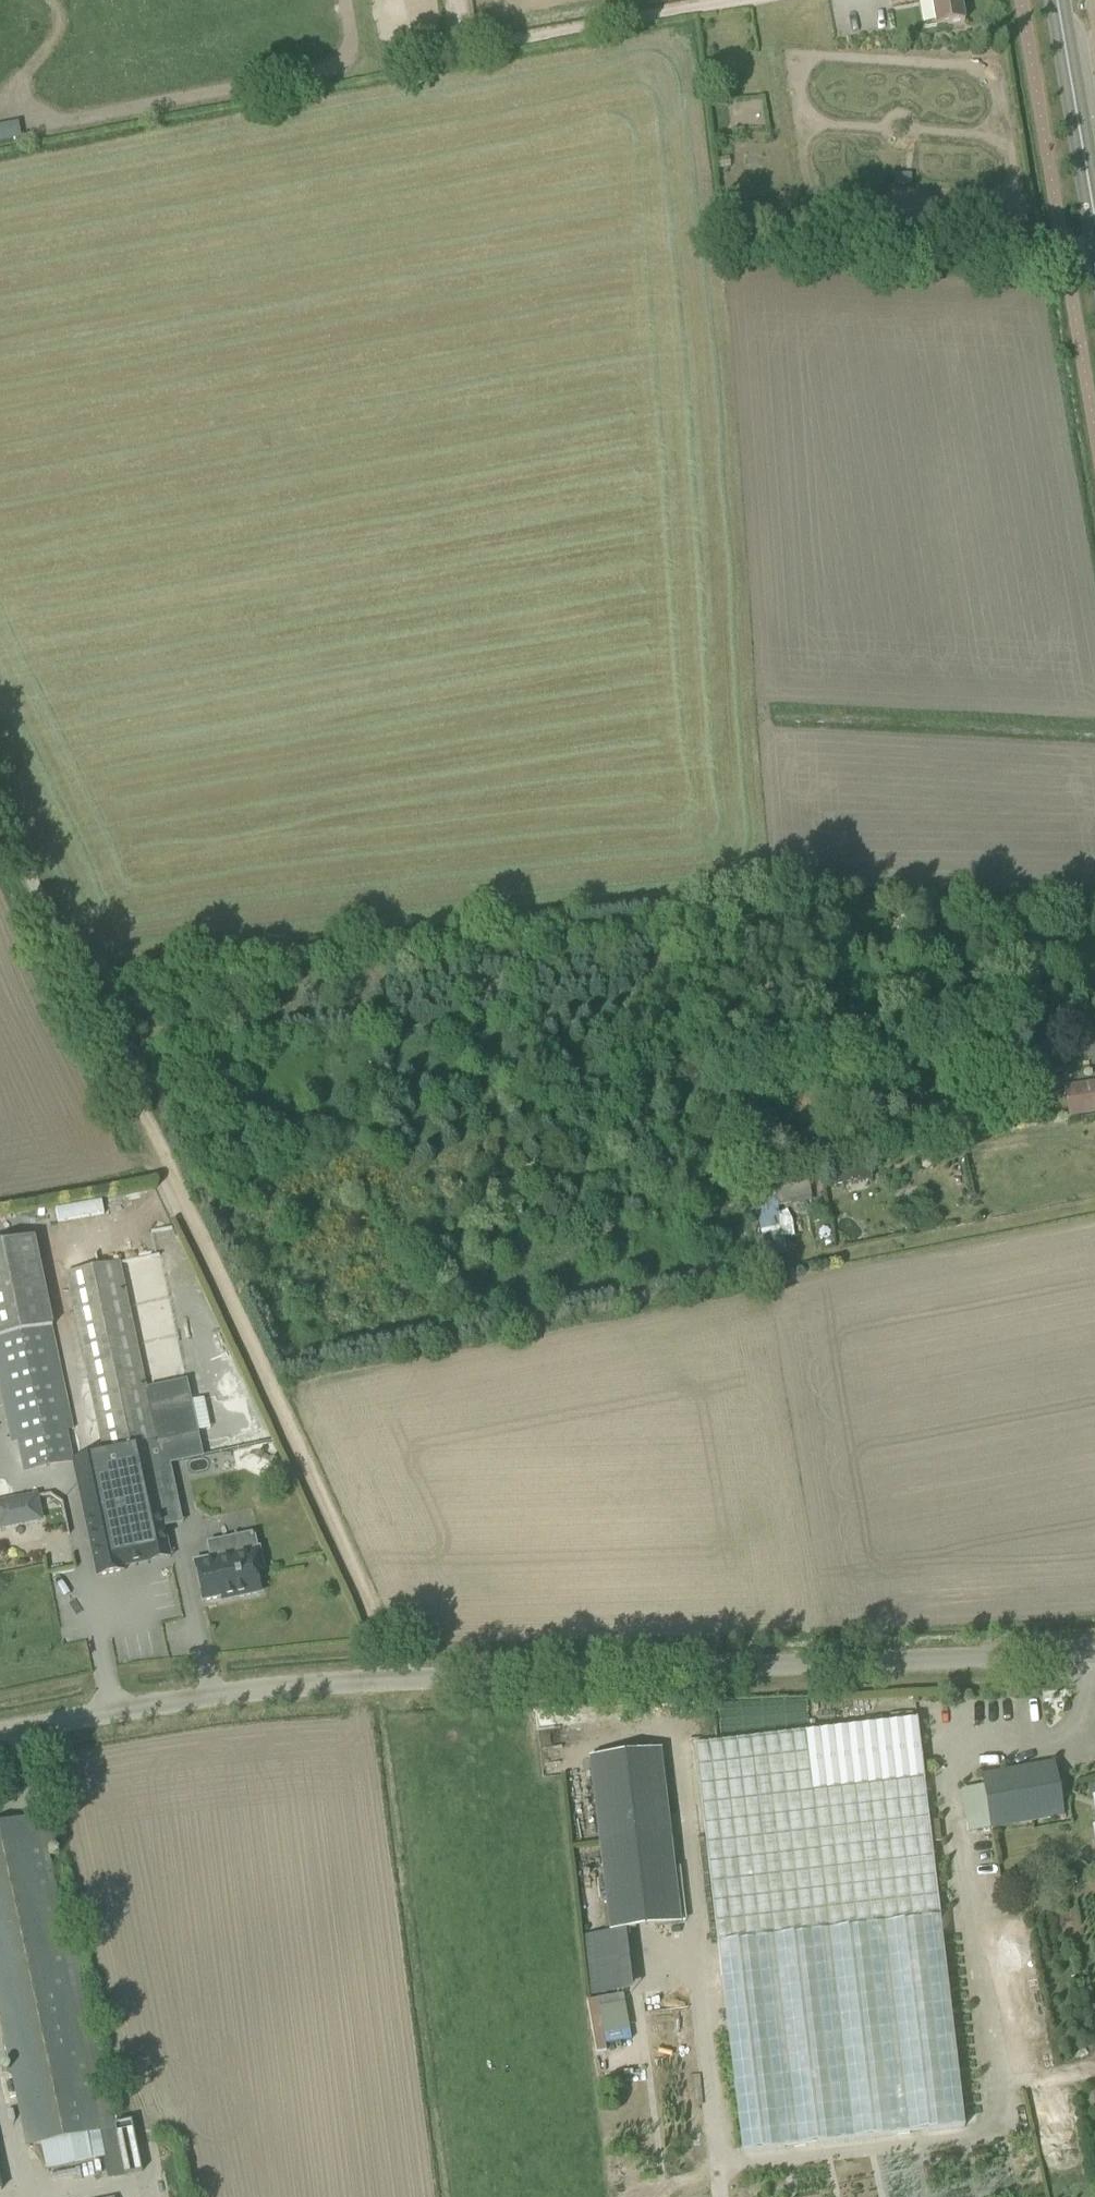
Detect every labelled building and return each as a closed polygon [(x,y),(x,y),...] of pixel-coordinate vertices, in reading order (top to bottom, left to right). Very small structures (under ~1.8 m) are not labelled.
[(937,26),(964,22),(960,0),(932,0),(937,26)] [(0,125),(0,142),(20,140),(18,123),(0,125)] [(843,1074),(826,1075),(827,1088),(844,1087),(843,1074)] [(1083,1086),(1067,1089),(1072,1115),(1094,1111),(1094,1084),(1083,1086)] [(871,1179),(868,1164),(831,1172),(834,1186),(871,1179)] [(809,1192),(805,1173),(773,1179),(777,1198),(809,1192)] [(39,1262),(34,1239),(0,1246),(0,1270),(39,1262)] [(39,1262),(0,1270),(0,1293),(43,1284),(39,1262)] [(149,1411),(118,1263),(65,1274),(103,1456),(156,1444),(198,1436),(191,1402),(149,1411)] [(43,1284),(0,1293),(0,1316),(48,1306),(43,1284)] [(53,1327),(48,1306),(0,1316),(0,1395),(10,1444),(18,1442),(24,1471),(73,1461),(66,1431),(74,1430),(53,1327)] [(170,1553),(159,1501),(177,1497),(171,1469),(153,1473),(151,1467),(150,1467),(77,1482),(95,1568),(97,1577),(125,1571),(123,1562),(170,1553)] [(35,1497),(0,1504),(0,1527),(40,1519),(35,1497)] [(260,1593),(256,1572),(263,1570),(258,1549),(235,1554),(232,1539),(208,1544),(211,1559),(194,1562),(202,1602),(220,1598),(221,1601),(260,1593)] [(804,1733),(693,1746),(696,1767),(716,1943),(742,2157),(964,2131),(939,1917),(919,1741),(917,1720),(804,1733)] [(660,1750),(589,1758),(592,1780),(599,1846),(609,1932),(680,1923),(670,1838),(662,1771),(660,1750)] [(1062,1817),(1057,1784),(1053,1763),(982,1775),(985,1797),(991,1829),(1062,1817)] [(57,1885),(54,1868),(44,1870),(40,1850),(57,1845),(50,1815),(33,1818),(0,1825),(0,2016),(14,2081),(28,2147),(97,2132),(107,2180),(143,2172),(131,2120),(108,2125),(57,1885)]
